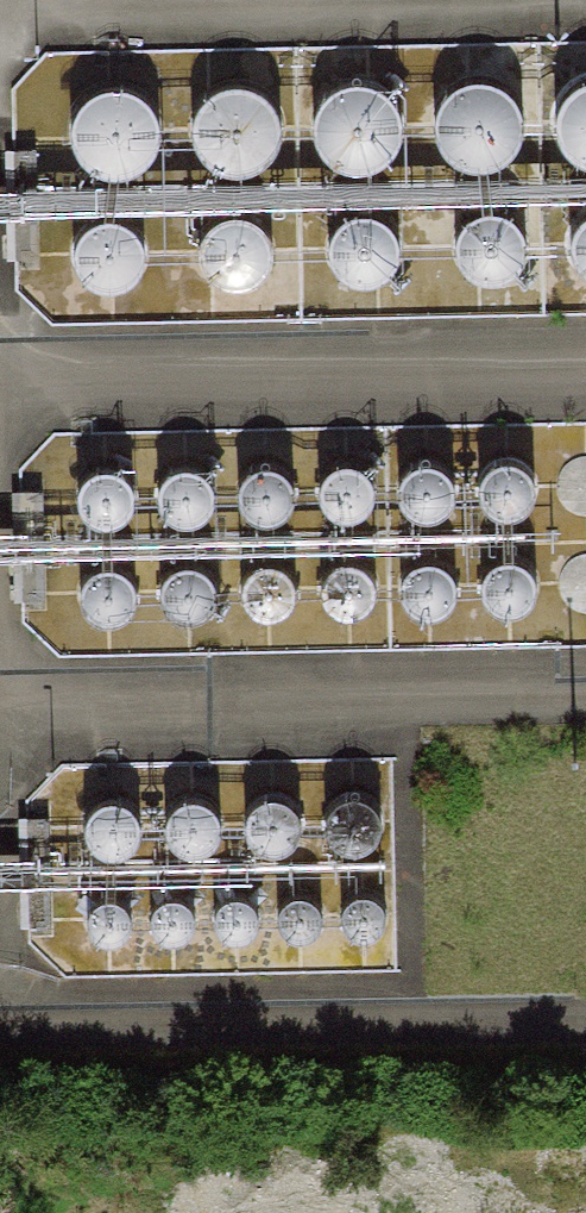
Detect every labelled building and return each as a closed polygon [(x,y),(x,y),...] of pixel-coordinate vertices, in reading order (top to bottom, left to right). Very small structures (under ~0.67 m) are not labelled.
[(319,97),(315,103),(308,121),(308,133),(313,150),(319,159),(325,165),(334,171),(342,174),(348,176),(361,176),(376,172),(389,164),(399,150),(404,134),(405,124),(402,112),(399,104),(394,97),(387,90),(379,85),(370,81),(356,79),(342,81),(332,86),(324,92),(319,97)] [(559,101),(553,119),(552,131),(557,148),(564,157),(570,163),(578,169),(585,172),(585,80),(576,84),(568,90),(563,95),(559,101)] [(443,100),(439,106),(433,124),(433,136),(438,153),(444,162),(450,169),(459,174),(467,178),(473,179),(486,179),(501,175),(513,167),(524,153),(529,138),(529,127),(527,116),(523,107),(519,101),(512,94),(504,89),(495,85),(480,83),(467,85),(457,89),(448,95),(443,100)] [(198,102),(194,108),(188,126),(187,138),(192,155),(199,164),(205,170),(214,176),(221,179),(228,181),(241,181),(256,177),(268,169),(279,155),(284,139),(284,129),(282,118),(278,109),(273,102),(267,95),(259,90),(250,86),(235,84),(222,86),(211,91),(203,97),(198,102)] [(70,106),(66,112),(60,130),(60,142),(65,159),(71,168),(77,174),(86,180),(94,183),(100,185),(113,185),(128,181),(140,173),(151,159),(156,144),(156,133),(154,122),(150,113),(146,106),(139,100),(131,94),(122,90),(107,88),(94,90),(84,95),(75,101),(70,106)] [(331,217),(326,222),(321,232),(318,244),(321,261),(326,271),(333,277),(341,282),(349,285),(360,285),(372,282),(382,276),(392,263),(395,253),(396,242),(393,233),(390,226),(385,219),(377,213),(368,209),(358,207),(349,208),(338,212),(331,217)] [(460,219),(454,224),(449,234),(446,246),(449,263),(454,273),(461,279),(470,284),(478,287),(488,287),(500,284),(510,278),(520,265),(523,255),(524,244),(522,235),(518,228),(513,222),(505,215),(496,211),(487,210),(478,210),(466,214),(460,219)] [(567,222),(562,232),(559,244),(562,261),(568,271),(574,277),(583,282),(585,283),(585,210),(579,212),(573,217),(567,222)] [(77,226),(72,231),(66,241),(63,254),(66,270),(72,280),(78,286),(87,291),(95,294),(105,294),(117,292),(127,285),(137,272),(141,262),(141,251),(139,243),(136,236),(130,229),(122,222),(114,218),(104,217),(95,217),(84,221),(77,226)] [(203,228),(198,233),(192,243),(190,256),(193,273),(198,282),(205,288),(213,293),(221,296),(232,297),(244,294),(254,288),(264,274),(267,264),(267,253),(265,245),(262,238),(257,231),(249,225),(240,221),(230,219),(221,219),(210,224),(203,228)] [(486,474),(481,482),(479,489),(480,495),(482,503),(489,510),(499,515),(515,513),(525,504),(529,493),(527,480),(520,471),(505,466),(493,468),(486,474)] [(246,475),(241,483),(239,490),(240,496),(243,504),(249,511),(260,516),(275,514),(285,505),(289,494),(287,481),(280,472),(265,467),(254,469),(246,475)] [(324,478),(319,486),(318,492),(318,499),(321,507),(327,513),(338,518),(353,516),(363,508),(367,497),(365,484),(358,475),(343,469),(332,472),(324,478)] [(404,478),(399,486),(398,492),(398,499),(401,506),(407,514),(418,519),(434,516),(444,508),(448,497),(446,484),(438,475),(424,469),(412,472),(404,478)] [(166,479),(161,488),(160,494),(160,501),(163,508),(169,515),(180,520),(196,518),(206,509),(210,498),(208,486),(200,476),(186,471),(174,473),(166,479)] [(83,480),(78,488),(77,495),(78,501),(80,509),(86,516),(97,521),(113,519),(123,510),(127,499),(125,486),(117,477),(103,472),(91,474),(83,480)] [(485,574),(480,582),(479,589),(479,595),(482,603),(488,610),(499,615),(515,613),(525,604),(529,593),(527,581),(519,571),(505,566),(493,568),(485,574)] [(404,576),(400,584),(398,590),(399,597),(401,605),(407,612),(418,617),(434,615),(444,606),(448,595),(446,582),(438,573),(424,567),(412,570),(404,576)] [(248,576),(243,584),(241,591),(242,597),(244,605),(251,612),(261,617),(277,615),(287,606),(291,595),(289,583),(282,573),(267,568),(256,570),(248,576)] [(324,579),(320,587),(318,593),(319,600),(321,608),(328,615),(338,620),(354,617),(364,609),(368,598),(366,585),(358,576),(344,570),(332,573),(324,579)] [(83,579),(79,587),(77,594),(78,600),(80,608),(86,615),(97,620),(113,618),(123,609),(127,598),(125,586),(117,576),(103,571),(91,573),(83,579)] [(166,580),(162,589),(160,595),(161,602),(163,609),(169,616),(180,621),(196,619),(206,611),(210,599),(208,587),(200,578),(186,572),(174,575),(166,580)] [(247,804),(242,813),(241,819),(241,826),(244,833),(250,840),(261,845),(276,843),(286,835),(290,823),(288,811),(281,802),(266,796),(255,799),(247,804)] [(328,806),(323,814),(322,820),(322,827),(325,835),(331,842),(342,847),(358,844),(367,836),(371,825),(369,812),(362,803),(348,797),(336,800),(328,806)] [(86,808),(81,816),(80,823),(80,830),(83,837),(89,844),(100,849),(116,847),(126,838),(130,827),(128,815),(120,805),(106,800),(94,802),(86,808)] [(168,811),(163,819),(162,826),(162,832),(165,840),(171,847),(182,852),(198,850),(208,841),(212,830),(210,818),(202,808),(188,803),(176,805),(168,811)] [(339,901),(334,909),(332,916),(333,923),(336,930),(342,937),(353,942),(368,940),(378,931),(382,920),(380,908),(373,898),(358,893),(347,895),(339,901)] [(276,903),(271,911),(269,918),(270,924),(272,932),(279,939),(289,944),(305,942),(315,933),(319,922),(317,909),(310,900),(295,895),(283,897),(276,903)] [(213,906),(208,915),(207,921),(207,928),(210,935),(216,942),(227,947),(242,945),(252,936),(256,925),(254,913),(247,903),(232,898),(221,900),(213,906)] [(149,907),(144,915),(142,922),(143,929),(146,936),(152,943),(163,948),(178,946),(188,937),(192,926),(190,914),(183,904),(168,899),(157,901),(149,907)] [(86,908),(82,916),(80,923),(81,929),(83,937),(90,944),(100,949),(116,947),(126,938),(130,927),(128,914),(120,905),(106,900),(94,902),(86,908)]
